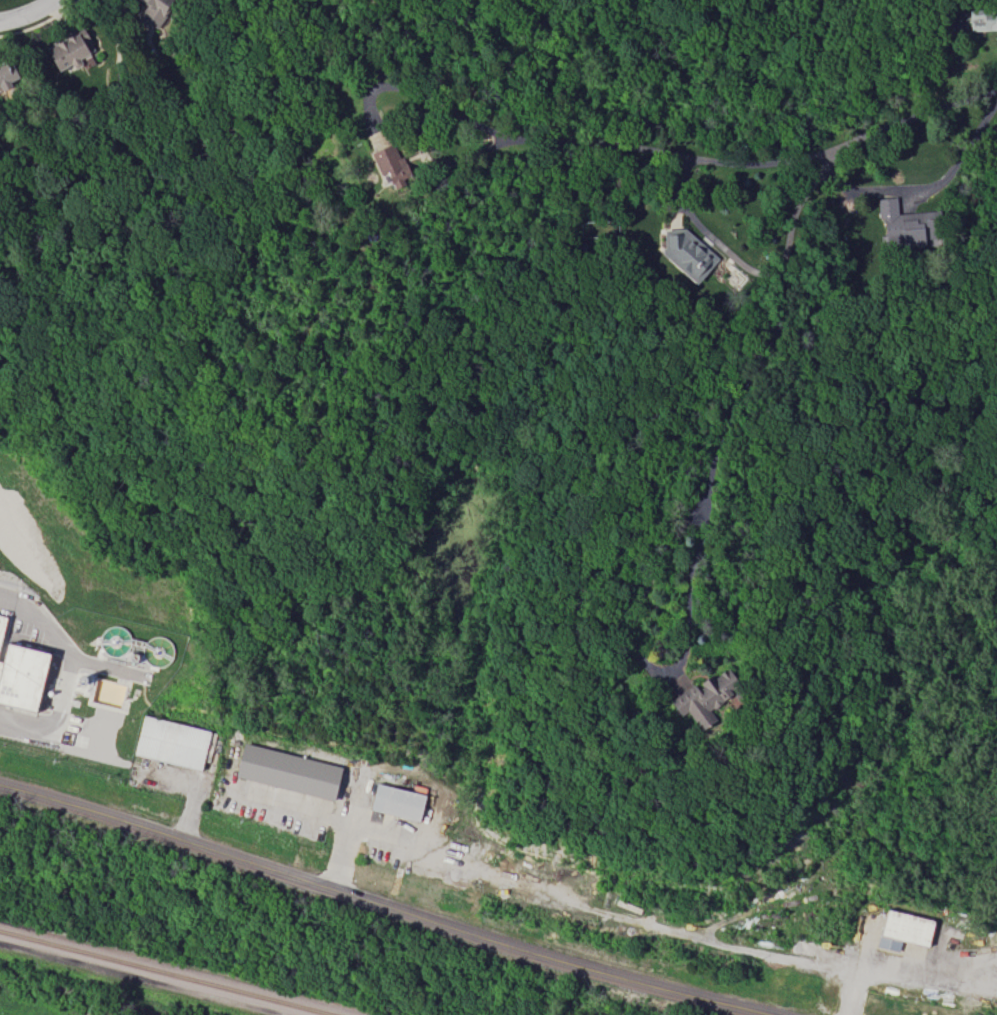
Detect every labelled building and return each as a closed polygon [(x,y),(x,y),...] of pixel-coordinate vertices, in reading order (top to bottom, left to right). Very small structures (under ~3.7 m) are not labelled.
[(137,17),(155,28),(173,0),(143,0),(146,2),(137,17)] [(969,9),(996,7),(996,29),(970,30),(969,9)] [(84,31),(79,33),(77,31),(45,46),(56,71),(71,64),(73,69),(83,64),(79,56),(93,50),(84,31)] [(18,80),(10,61),(0,65),(0,88),(18,80)] [(370,151),(380,174),(387,171),(394,187),(403,184),(400,178),(410,174),(402,155),(398,157),(391,142),(370,151)] [(875,198),(877,218),(882,218),(884,245),(939,240),(937,210),(896,213),(895,197),(875,198)] [(717,258),(695,283),(661,254),(660,248),(664,247),(663,230),(683,228),(717,258)] [(33,710),(0,702),(0,663),(5,642),(47,652),(33,710)] [(726,668),(739,686),(707,709),(714,719),(700,729),(686,709),(679,714),(669,700),(692,684),(696,689),(700,685),(698,683),(710,674),(713,678),(726,668)] [(141,716),(132,754),(198,769),(207,731),(141,716)] [(242,742),(234,777),(331,800),(339,766),(242,742)] [(374,784),(368,810),(416,821),(422,794),(374,784)] [(884,908),(874,946),(898,952),(900,940),(924,946),(930,920),(884,908)]
